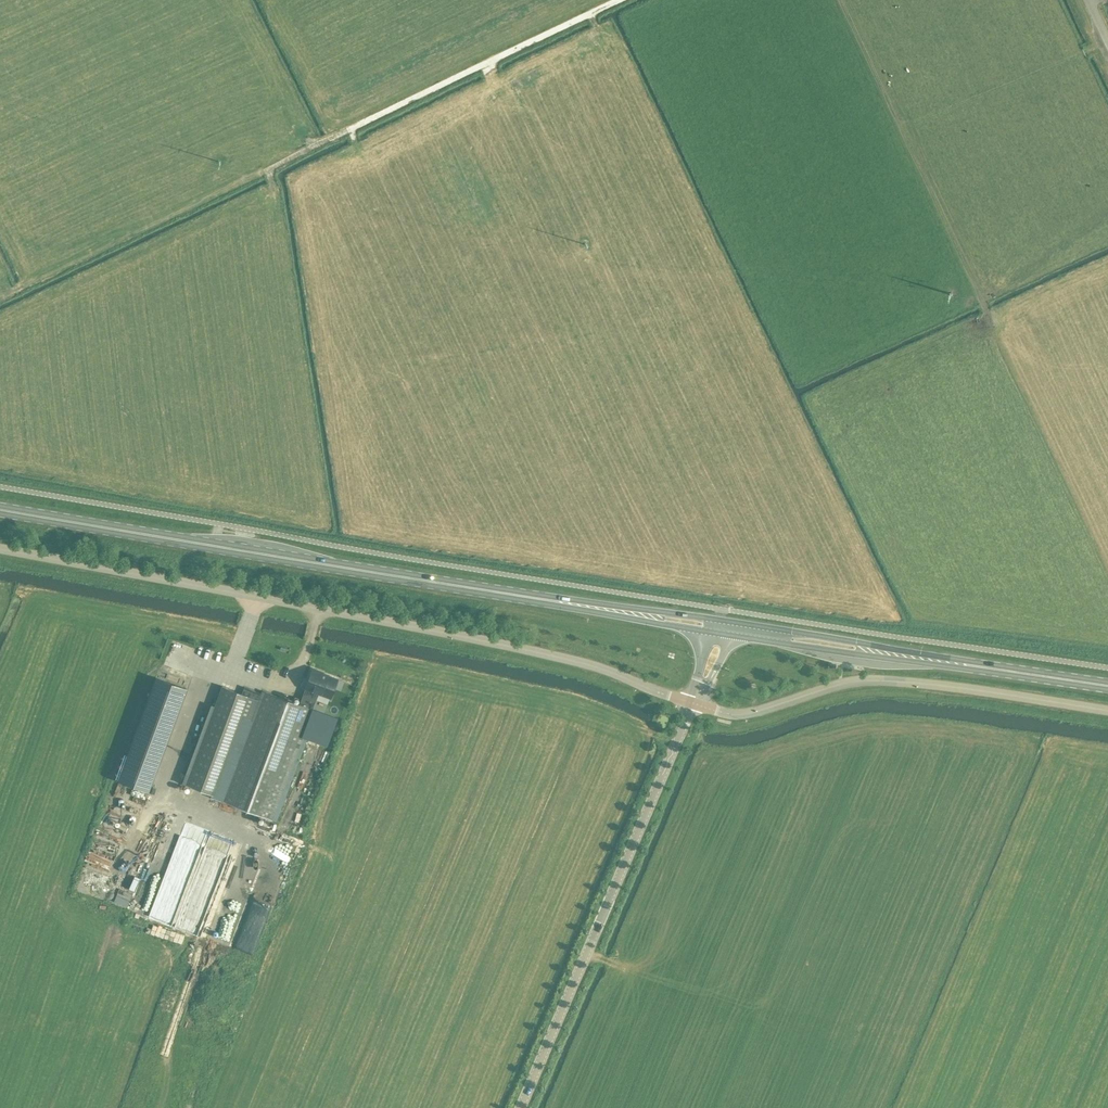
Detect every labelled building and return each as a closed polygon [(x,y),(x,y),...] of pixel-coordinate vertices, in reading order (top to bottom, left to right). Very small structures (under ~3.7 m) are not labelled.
[(313,670),(307,688),(306,689),(300,705),(263,691),(222,802),(272,820),(313,710),(319,693),(331,698),(338,680),(323,674),(323,673),(313,670)] [(150,792),(187,689),(156,678),(119,780),(150,792)] [(241,694),(223,687),(187,785),(205,792),(241,694)] [(192,765),(197,752),(192,749),(186,762),(192,765)] [(209,859),(221,863),(235,825),(231,824),(229,825),(202,816),(201,811),(181,804),(177,801),(172,807),(164,804),(158,812),(168,820),(166,826),(183,832),(186,834),(194,831),(197,827),(202,831),(204,825),(208,828),(205,837),(200,835),(197,839),(186,843),(188,848),(197,851),(206,839),(201,853),(210,856),(209,859)] [(284,839),(287,831),(271,825),(265,844),(251,839),(246,853),(276,863),(284,839)] [(207,985),(214,985),(215,964),(204,963),(203,980),(207,980),(207,985)]
